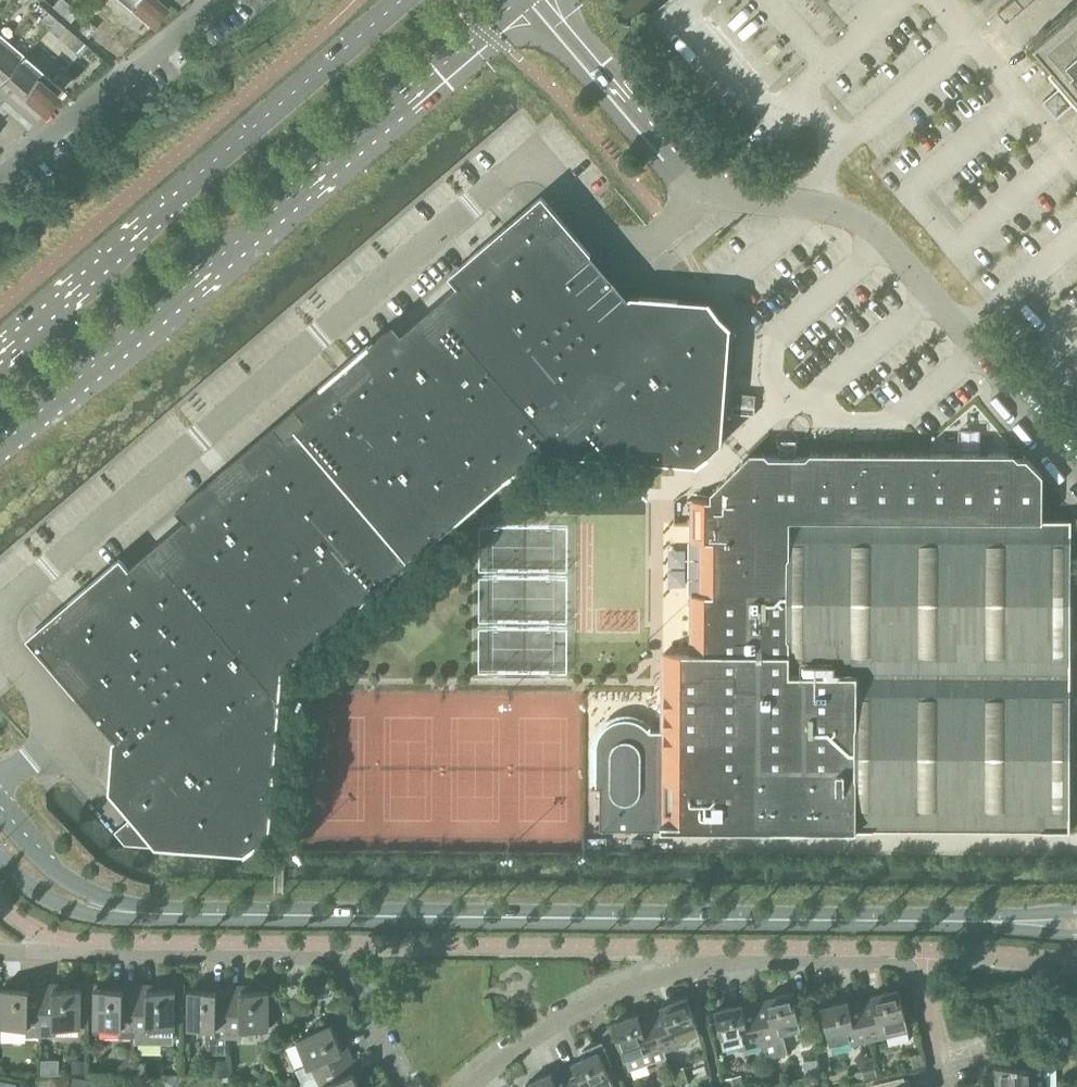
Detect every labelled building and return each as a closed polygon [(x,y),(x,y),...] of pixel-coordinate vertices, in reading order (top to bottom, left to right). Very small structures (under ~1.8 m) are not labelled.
[(64,0),(58,0),(52,6),(61,14),(69,4),(64,0)] [(128,8),(148,24),(168,0),(119,0),(128,8)] [(1007,22),(1025,7),(1019,0),(1012,0),(999,12),(1007,22)] [(1049,65),(1076,98),(1076,0),(1035,36),(1055,60),(1049,65)] [(69,4),(61,14),(70,22),(78,12),(69,4)] [(40,21),(48,29),(56,19),(48,12),(40,21)] [(57,37),(66,27),(56,19),(48,29),(57,37)] [(96,28),(87,20),(79,29),(88,37),(96,28)] [(84,43),(75,35),(67,44),(76,52),(84,43)] [(0,49),(0,84),(25,56),(7,41),(0,49)] [(0,84),(0,91),(33,120),(61,87),(43,71),(25,56),(0,84)] [(120,558),(29,636),(115,737),(113,739),(109,790),(131,816),(115,830),(125,842),(245,851),(246,852),(272,830),(271,829),(283,670),(537,452),(696,464),(697,465),(723,443),(722,442),(731,327),(732,326),(709,300),(708,300),(631,295),(628,297),(542,196),(496,235),(450,275),(459,285),(402,333),(393,323),(296,407),(305,417),(283,435),(275,425),(177,509),(186,519),(129,568),(120,558)] [(733,403),(733,406),(733,413),(755,414),(755,408),(756,391),(736,390),(736,404),(733,403)] [(1070,831),(1071,520),(1043,520),(1043,474),(1027,458),(1019,458),(1014,454),(810,453),(806,457),(794,457),(794,442),(788,443),(782,442),(782,457),(769,457),(765,452),(751,452),(711,492),(711,500),(693,500),(692,541),(701,541),(701,595),(692,595),(692,653),(664,653),(663,732),(652,732),(652,725),(649,728),(646,725),(642,722),(638,720),(633,719),(629,719),(624,719),(620,719),(615,721),(611,723),(608,726),(605,729),(602,733),(600,737),(598,741),(598,746),(597,786),(593,786),(593,788),(602,788),(602,830),(1070,831)] [(557,479),(530,479),(530,502),(557,502),(557,479)] [(27,1035),(41,1035),(41,983),(27,983),(27,988),(1,988),(1,1026),(27,1026),(27,1035)] [(41,983),(41,1035),(55,1035),(55,1027),(81,1027),(81,988),(55,988),(56,983),(41,983)] [(95,989),(95,1011),(95,1027),(120,1027),(120,1036),(135,1036),(135,984),(121,984),(121,989),(95,989)] [(149,984),(135,984),(135,1036),(135,1043),(174,1043),(174,1028),(175,1028),(175,989),(149,989),(149,984)] [(189,990),(189,1012),(189,1028),(205,1028),(205,1036),(206,1041),(207,1046),(210,1051),(214,1053),(226,1053),(226,1052),(228,1052),(228,1037),(229,1037),(229,985),(215,984),(215,990),(189,990)] [(229,985),(229,1037),(242,1037),(243,1028),(269,1029),(269,990),(243,990),(243,985),(229,985)] [(872,997),(861,1000),(870,1040),(908,1031),(907,1025),(899,988),(872,995),(872,997)] [(766,1000),(754,1003),(764,1043),(767,1056),(787,1052),(784,1038),(778,1040),(776,1034),(801,1029),(793,992),(765,998),(766,1000)] [(651,1011),(664,1050),(677,1046),(675,1041),(700,1033),(687,997),(661,1006),(662,1008),(651,1011)] [(857,1043),(870,1040),(861,1000),(849,1003),(848,1000),(822,1007),(830,1044),(855,1038),(857,1043)] [(751,1046),(764,1043),(754,1003),(743,1005),(742,1004),(715,1010),(724,1047),(737,1044),(738,1049),(751,1046)] [(666,1057),(664,1050),(651,1011),(639,1016),(638,1014),(612,1023),(624,1058),(626,1058),(630,1069),(666,1057)] [(311,1065),(316,1076),(353,1059),(347,1045),(342,1048),(331,1024),(297,1040),(309,1065),(311,1065)] [(564,1069),(572,1086),(610,1086),(614,1085),(606,1068),(612,1066),(602,1042),(582,1051),(584,1057),(573,1062),(574,1064),(564,1069)] [(922,1052),(911,1055),(914,1068),(925,1065),(922,1052)] [(1045,1064),(1018,1065),(1017,1056),(1004,1057),(1005,1065),(996,1066),(997,1086),(1046,1086),(1045,1064)] [(204,1058),(205,1073),(227,1073),(227,1058),(204,1058)] [(354,1073),(359,1071),(353,1059),(316,1076),(321,1086),(320,1086),(361,1086),(354,1073)] [(73,1072),(85,1072),(85,1060),(73,1060),(73,1072)] [(136,1062),(136,1073),(147,1073),(147,1062),(136,1062)] [(874,1062),(862,1065),(865,1079),(877,1076),(874,1062)] [(671,1071),(677,1086),(689,1083),(684,1066),(671,1071)] [(564,1069),(552,1075),(551,1072),(526,1084),(528,1086),(572,1086),(564,1069)] [(260,1072),(260,1083),(272,1084),(272,1072),(260,1072)] [(725,1078),(727,1086),(750,1086),(748,1077),(742,1078),(742,1074),(725,1078)] [(51,1086),(69,1086),(70,1078),(52,1076),(51,1086)] [(904,1076),(873,1084),(874,1086),(907,1086),(904,1076)] [(178,1078),(160,1078),(167,1086),(172,1086),(178,1078)]
